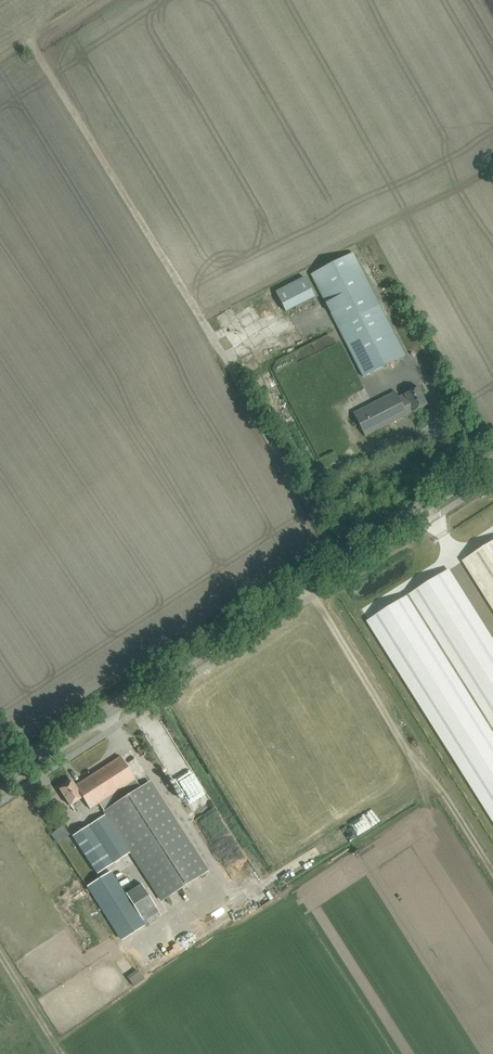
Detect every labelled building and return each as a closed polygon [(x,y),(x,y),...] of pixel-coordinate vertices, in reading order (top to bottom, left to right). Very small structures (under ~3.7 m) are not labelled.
[(354,252),(311,274),(363,376),(405,355),(354,252)] [(305,277),(275,291),(285,312),(314,298),(305,277)] [(427,405),(418,387),(398,397),(396,392),(353,413),(365,436),(407,415),(407,413),(413,410),(413,412),(427,405)] [(464,557),(492,603),(492,538),(464,557)] [(446,570),(369,619),(492,817),(492,644),(446,570)] [(121,757),(76,786),(83,797),(90,809),(99,803),(104,810),(103,811),(161,901),(207,871),(149,781),(140,787),(127,766),(121,757)] [(83,797),(76,786),(72,781),(60,789),(70,805),(83,797)] [(104,816),(73,836),(97,873),(128,853),(110,827),(112,825),(106,816),(104,817),(104,816)] [(356,823),(299,851),(305,863),(365,834),(359,823),(357,825),(356,823)] [(64,825),(51,833),(57,843),(70,835),(64,825)] [(109,872),(88,886),(122,940),(144,926),(139,919),(144,916),(147,920),(159,912),(140,883),(123,894),(109,872)] [(83,891),(74,898),(82,910),(91,903),(83,891)] [(134,986),(145,979),(139,969),(128,975),(134,986)]
